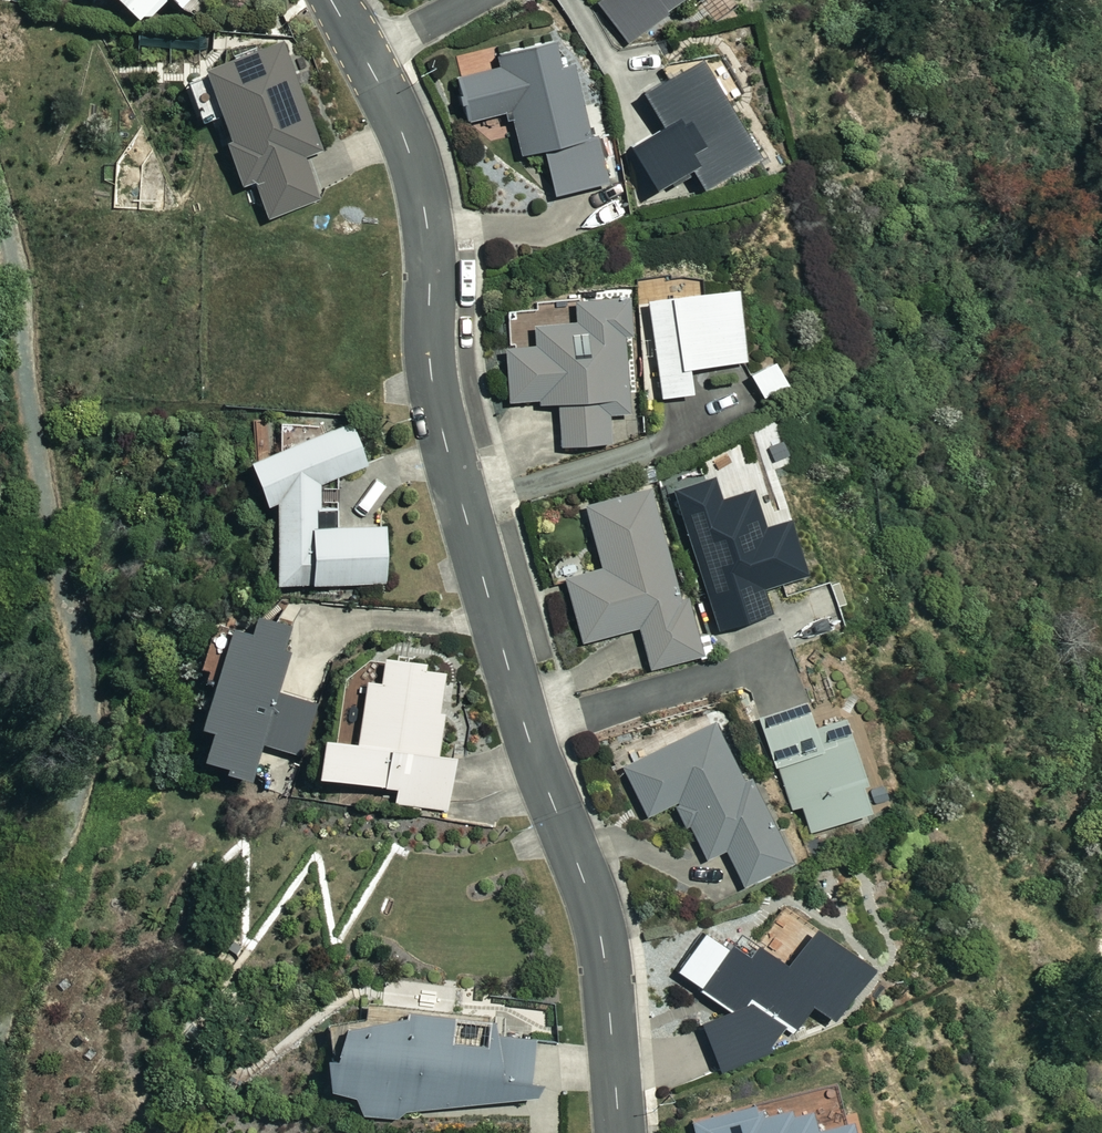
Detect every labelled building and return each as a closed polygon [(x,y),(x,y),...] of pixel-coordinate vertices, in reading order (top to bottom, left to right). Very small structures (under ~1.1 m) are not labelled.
[(134,23),(140,17),(147,23),(167,1),(180,13),(192,0),(108,0),(134,23)] [(622,40),(671,0),(589,0),(622,40)] [(464,123),(503,114),(506,124),(513,123),(521,157),(541,153),(551,197),(607,183),(597,139),(588,141),(565,42),(497,58),(500,68),(454,80),(464,123)] [(219,145),(238,193),(252,187),(265,220),(318,200),(302,159),(319,153),(278,45),(202,74),(228,141),(219,145)] [(619,141),(647,186),(683,164),(697,186),(750,154),(689,55),(634,88),(654,120),(619,141)] [(659,401),(693,396),(690,372),(741,364),(730,291),(644,305),(659,401)] [(505,352),(509,405),(559,403),(562,448),(609,444),(607,418),(627,417),(622,344),(631,343),(628,297),(573,301),(575,325),(532,328),(534,350),(505,352)] [(768,364),(745,377),(759,402),(783,389),(768,364)] [(273,500),(276,586),(388,581),(386,527),(338,529),(337,510),(318,510),(317,484),(363,467),(349,428),(247,466),(261,504),(273,500)] [(750,494),(719,504),(712,483),(672,496),(717,634),(769,617),(760,592),(805,577),(786,521),(762,529),(750,494)] [(581,643),(637,626),(650,671),(698,657),(649,487),(581,507),(599,570),(563,581),(581,643)] [(199,685),(208,688),(194,731),(205,735),(197,760),(222,768),(220,773),(245,781),(257,743),(299,756),(314,707),(273,694),(293,629),(252,616),(245,636),(209,624),(194,669),(203,671),(199,685)] [(361,685),(353,747),(319,743),(315,780),(395,790),(393,804),(448,811),(459,720),(436,718),(442,671),(381,663),(378,687),(361,685)] [(785,813),(799,809),(807,839),(871,822),(843,714),(815,721),(809,695),(746,712),(762,773),(774,770),(785,813)] [(644,817),(674,804),(685,829),(691,827),(705,859),(725,851),(740,887),(750,883),(791,865),(757,786),(750,771),(737,777),(716,727),(622,767),(644,817)] [(730,1010),(698,1023),(717,1068),(768,1047),(779,1032),(787,1037),(808,1006),(834,1024),(868,974),(806,931),(779,971),(731,938),(725,949),(703,934),(676,973),(730,1010)] [(360,1118),(527,1100),(532,1040),(482,1036),(481,1046),(446,1043),(448,1017),(399,1013),(398,1028),(337,1023),(334,1059),(324,1058),(321,1092),(348,1095),(360,1118)] [(693,1132),(852,1132),(850,1124),(818,1132),(811,1104),(761,1117),(758,1106),(691,1124),(693,1132)]
